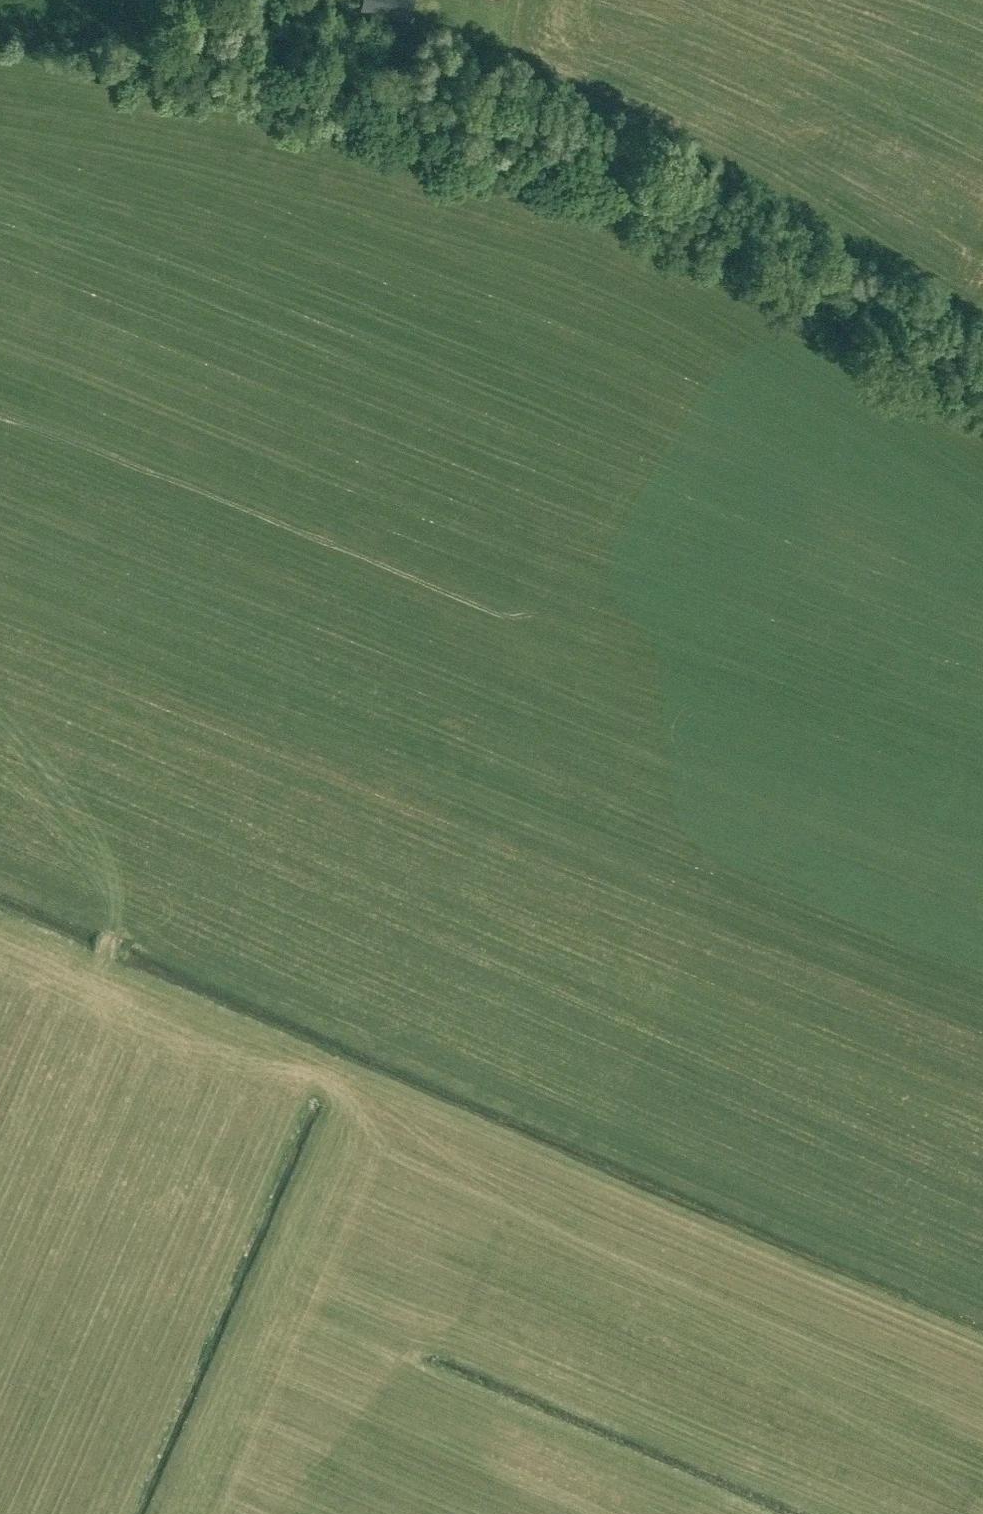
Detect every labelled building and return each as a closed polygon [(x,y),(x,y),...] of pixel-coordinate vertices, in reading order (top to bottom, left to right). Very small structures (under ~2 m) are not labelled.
[(408,21),(414,0),(364,0),(362,8),(408,21)]
